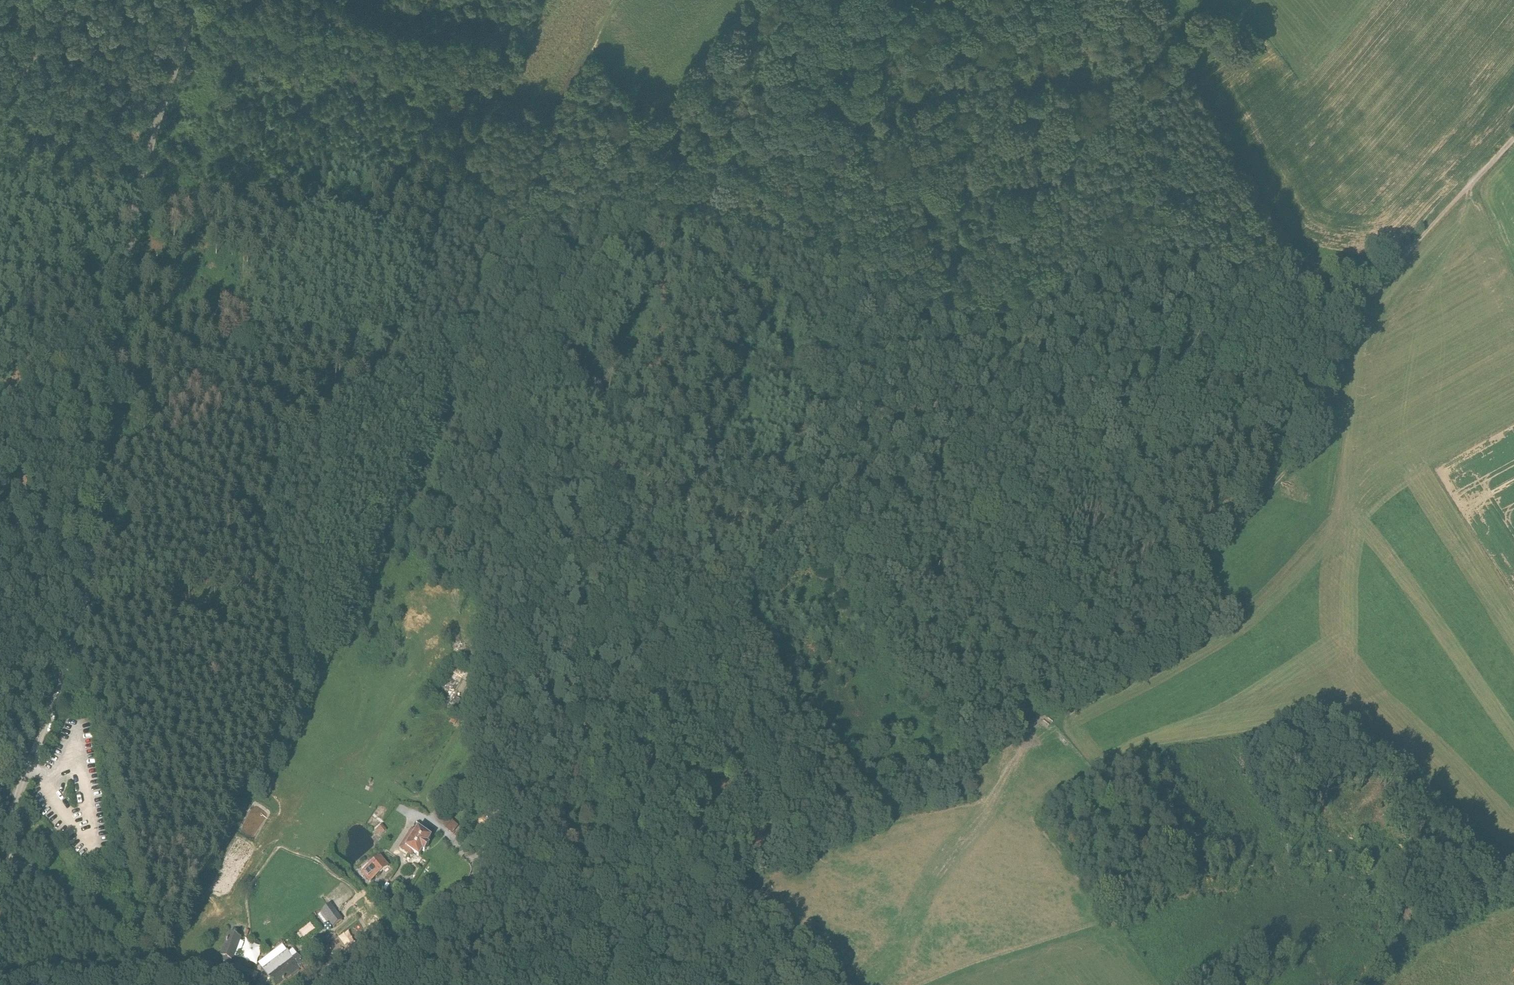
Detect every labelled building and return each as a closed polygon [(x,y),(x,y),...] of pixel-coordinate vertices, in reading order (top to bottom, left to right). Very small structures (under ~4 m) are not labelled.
[(274,782),(276,776),(270,773),(268,779),(274,782)] [(424,839),(419,836),(418,835),(408,850),(405,848),(403,852),(401,855),(408,860),(410,857),(419,862),(422,856),(424,857),(429,851),(427,849),(431,843),(429,842),(430,841),(425,838),(424,839)] [(381,864),(373,871),(364,879),(371,887),(388,872),(381,864)] [(342,920),(330,904),(320,912),(333,927),(342,920)] [(302,929),(306,936),(319,927),(314,921),(302,929)] [(229,935),(220,955),(224,957),(231,960),(232,960),(241,940),(229,935)] [(287,952),(263,969),(272,982),(296,964),(287,952)]
